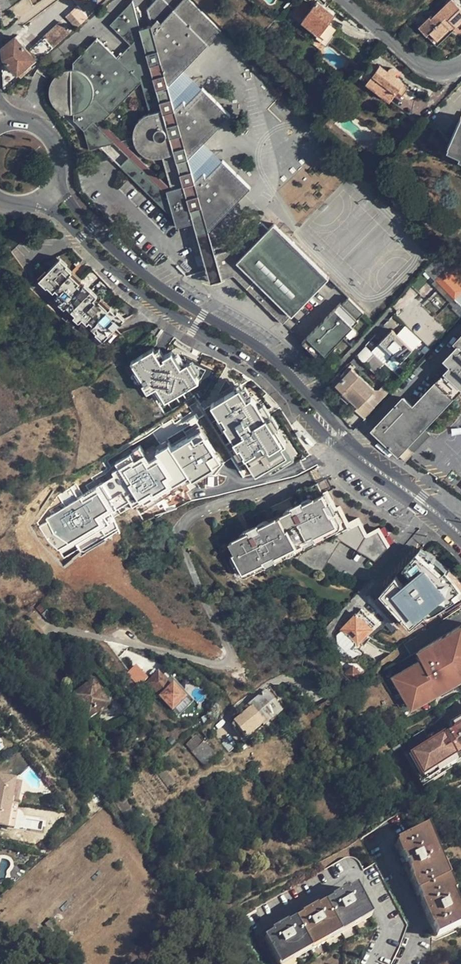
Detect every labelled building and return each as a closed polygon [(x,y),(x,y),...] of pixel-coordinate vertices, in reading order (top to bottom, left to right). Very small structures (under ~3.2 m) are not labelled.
[(145,10),(168,34),(198,11),(186,0),(153,0),(145,9),(145,10)] [(299,4),(305,8),(308,4),(303,0),(299,0),(297,3),(299,4)] [(456,25),(460,20),(460,8),(454,0),(449,0),(434,15),(432,14),(419,27),(426,35),(430,31),(437,39),(453,23),(456,25)] [(69,115),(70,120),(93,99),(128,67),(137,60),(138,58),(143,54),(165,37),(167,36),(168,34),(145,10),(149,24),(144,26),(138,28),(130,2),(108,25),(128,44),(115,57),(109,52),(95,39),(72,63),(71,70),(70,69),(65,70),(61,71),(57,73),(53,76),(51,80),(49,84),(47,89),(47,94),(49,101),(52,106),(57,111),(62,113),(66,115),(69,115)] [(317,2),(303,20),(319,34),(317,37),(327,44),(335,34),(326,26),(334,15),(317,2)] [(307,10),(305,8),(299,4),(292,12),(301,19),(307,10)] [(69,31),(87,15),(82,10),(78,6),(61,22),(69,31)] [(219,31),(198,11),(168,34),(167,36),(191,59),(191,60),(219,31)] [(69,31),(61,22),(31,49),(40,60),(70,32),(69,31)] [(456,27),(456,25),(453,23),(437,39),(430,31),(426,35),(437,46),(456,27)] [(174,78),(191,60),(191,59),(167,36),(165,37),(143,54),(138,58),(169,94),(167,86),(174,78)] [(3,58),(20,77),(32,67),(29,63),(34,59),(14,37),(2,47),(3,58)] [(132,143),(134,147),(152,128),(173,106),(170,97),(169,94),(138,58),(137,60),(128,67),(93,99),(70,120),(70,121),(83,133),(88,149),(100,145),(113,142),(96,126),(100,121),(139,81),(148,113),(146,113),(144,114),(140,116),(136,120),(134,123),(131,129),(131,134),(131,137),(131,140),(132,143)] [(390,101),(397,91),(403,83),(393,75),(395,73),(395,70),(393,68),(390,69),(388,71),(380,65),(376,70),(368,65),(360,76),(367,82),(366,83),(390,101)] [(408,86),(403,83),(397,91),(402,95),(408,86)] [(200,87),(198,88),(214,103),(216,102),(200,87)] [(166,192),(129,158),(121,167),(163,207),(173,197),(193,174),(190,167),(188,157),(229,115),(216,102),(214,103),(198,88),(184,104),(182,98),(173,108),(173,106),(152,128),(134,147),(137,151),(139,153),(144,156),(147,157),(151,158),(154,158),(158,158),(161,157),(169,186),(169,188),(166,192)] [(448,145),(460,152),(460,117),(448,145)] [(120,140),(100,121),(96,126),(113,142),(117,146),(127,155),(131,150),(126,145),(132,143),(131,140),(131,137),(120,140)] [(169,186),(131,150),(127,155),(129,158),(166,192),(169,188),(169,186)] [(202,172),(200,175),(233,204),(250,186),(221,159),(208,173),(204,177),(202,172)] [(208,229),(233,204),(200,175),(194,180),(193,174),(173,197),(163,207),(173,217),(176,227),(194,221),(199,220),(205,218),(208,229)] [(203,254),(205,260),(214,249),(211,239),(208,229),(205,218),(199,220),(194,221),(203,254)] [(226,250),(215,252),(219,266),(226,264),(230,276),(233,275),(252,293),(292,241),(279,228),(271,221),(266,226),(259,220),(233,248),(226,250)] [(292,241),(252,293),(257,298),(264,304),(283,323),(327,276),(292,241)] [(205,260),(207,270),(211,282),(217,280),(223,279),(219,266),(215,252),(214,249),(205,260)] [(427,268),(455,297),(460,291),(460,276),(453,268),(455,267),(441,253),(436,258),(427,268)] [(95,332),(94,333),(102,340),(103,339),(115,327),(124,317),(116,310),(114,312),(110,308),(112,306),(102,297),(99,299),(96,297),(97,295),(85,284),(84,285),(81,282),(83,280),(74,272),(71,274),(66,269),(67,267),(58,259),(37,282),(44,288),(45,286),(51,291),(54,289),(58,292),(56,295),(61,300),(59,302),(79,320),(81,318),(86,322),(88,320),(92,324),(90,326),(95,332)] [(223,279),(230,276),(226,264),(219,266),(223,279)] [(320,322),(302,341),(307,346),(314,352),(320,358),(359,318),(358,316),(363,310),(348,295),(341,302),(340,301),(320,322)] [(122,334),(115,327),(103,339),(110,345),(122,334)] [(413,349),(392,330),(380,342),(401,362),(413,349)] [(97,346),(102,340),(94,333),(89,339),(97,346)] [(425,428),(460,390),(460,338),(456,343),(458,347),(446,359),(452,366),(413,407),(404,398),(374,430),(406,461),(414,451),(408,446),(425,428)] [(366,346),(357,355),(375,372),(383,363),(366,346)] [(152,347),(129,361),(142,382),(140,383),(146,392),(155,386),(163,400),(197,380),(186,361),(178,365),(169,351),(161,356),(162,358),(159,360),(152,347)] [(349,366),(341,375),(344,377),(352,368),(349,366)] [(355,410),(364,418),(374,408),(365,399),(375,389),(352,368),(344,377),(336,385),(358,407),(355,410)] [(394,370),(384,380),(393,388),(402,378),(394,370)] [(341,375),(339,373),(332,381),(336,385),(344,377),(341,375)] [(236,386),(209,403),(253,473),(266,465),(270,471),(293,457),(252,393),(244,398),(236,386)] [(375,389),(365,399),(374,408),(390,391),(385,386),(380,391),(379,390),(375,389)] [(430,434),(425,428),(408,446),(414,451),(430,434)] [(292,501),(293,505),(309,497),(314,497),(322,493),(316,483),(294,495),(293,497),(292,501)] [(47,522),(38,528),(45,539),(62,555),(115,521),(109,512),(115,508),(99,484),(44,518),(47,522)] [(323,492),(322,493),(314,497),(303,502),(305,506),(295,511),(293,508),(283,513),(267,521),(260,525),(262,528),(251,534),(249,531),(239,536),(229,541),(244,571),(263,561),(269,571),(295,558),(319,573),(340,540),(374,560),(389,545),(378,527),(366,533),(357,517),(348,522),(339,506),(333,509),(323,492)] [(286,508),(283,513),(293,508),(295,511),(305,506),(303,502),(314,497),(309,497),(293,505),(286,508)] [(240,533),(239,536),(249,531),(251,534),(262,528),(260,525),(267,521),(263,520),(259,522),(240,533)] [(367,595),(396,628),(411,616),(417,622),(460,581),(460,575),(429,542),(382,586),(380,583),(367,595)] [(361,608),(357,613),(372,628),(377,623),(361,608)] [(372,628),(357,613),(335,637),(342,644),(344,641),(353,649),(372,628)] [(390,669),(414,709),(460,681),(460,626),(390,669)] [(388,634),(382,628),(371,637),(380,642),(388,634)] [(126,673),(138,685),(148,675),(135,663),(126,673)] [(354,664),(348,671),(355,678),(361,671),(354,664)] [(157,668),(145,683),(175,708),(188,693),(157,668)] [(107,705),(91,682),(74,694),(71,696),(86,719),(107,705)] [(250,707),(243,711),(253,727),(261,722),(262,724),(280,712),(265,692),(248,705),(250,707)] [(450,702),(442,707),(444,711),(452,706),(450,702)] [(244,734),(253,727),(243,711),(239,714),(233,719),(244,734)] [(194,737),(185,745),(190,751),(199,743),(194,737)] [(203,743),(192,753),(204,766),(215,756),(203,743)] [(160,765),(153,770),(169,790),(175,785),(160,765)] [(12,805),(16,781),(0,778),(0,803),(12,805)] [(131,813),(116,789),(106,796),(122,819),(131,813)] [(0,803),(0,827),(7,828),(12,805),(0,803)] [(19,806),(12,805),(7,828),(15,830),(19,806)] [(431,917),(432,922),(431,923),(436,937),(460,926),(460,919),(460,918),(457,910),(452,896),(451,897),(448,890),(439,867),(438,867),(435,860),(430,847),(429,847),(426,840),(427,840),(424,832),(397,844),(401,853),(403,852),(404,856),(402,857),(406,864),(408,864),(411,872),(410,872),(412,880),(414,880),(416,885),(415,885),(424,908),(426,908),(431,917)] [(332,903),(331,902),(317,910),(315,908),(311,910),(313,913),(302,919),(302,918),(288,926),(286,923),(282,926),(283,929),(272,935),(265,939),(279,963),(368,917),(354,891),(347,895),(345,892),(341,894),(342,897),(332,903)] [(330,900),(331,902),(332,903),(342,897),(341,894),(330,900)] [(301,915),(302,918),(302,919),(313,913),(311,910),(301,915)] [(48,917),(43,922),(47,927),(53,922),(48,917)] [(271,931),(272,935),(283,929),(282,926),(271,931)]
